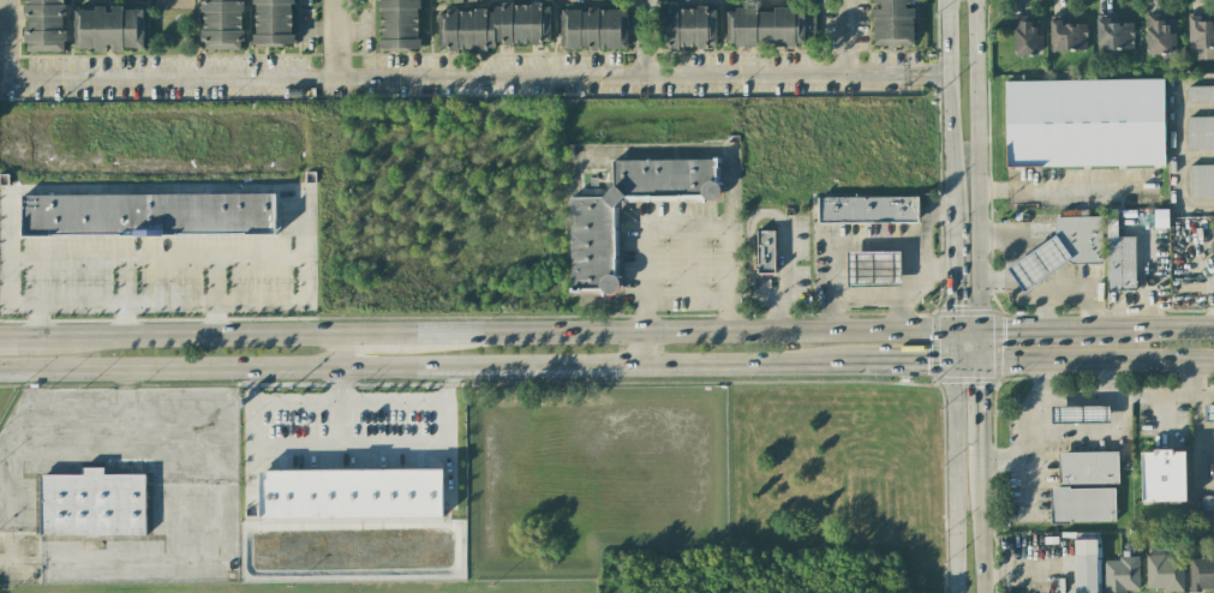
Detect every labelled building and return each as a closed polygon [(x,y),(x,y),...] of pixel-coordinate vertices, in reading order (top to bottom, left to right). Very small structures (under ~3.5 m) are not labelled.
[(63,51),(62,0),(22,0),(23,52),(63,51)] [(202,50),(242,49),(241,0),(201,0),(202,50)] [(291,0),(253,0),(254,44),(291,44),(291,0)] [(417,0),(379,0),(380,49),(419,48),(417,0)] [(913,6),(913,0),(871,0),(871,6),(872,6),(872,45),(913,46),(913,6)] [(437,49),(494,50),(494,44),(550,44),(550,4),(493,4),(493,11),(437,11),(437,49)] [(715,48),(716,8),(659,6),(658,47),(715,48)] [(72,49),(112,48),(112,49),(143,48),(142,8),(108,8),(72,9),(72,49)] [(627,9),(560,9),(560,49),(627,49),(627,9)] [(726,9),(726,45),(815,44),(815,12),(793,13),(793,9),(726,9)] [(1146,55),(1176,54),(1175,19),(1164,19),(1164,14),(1145,14),(1146,55)] [(1133,49),(1133,23),(1112,23),(1112,15),(1096,15),(1097,49),(1133,49)] [(1086,24),(1067,23),(1067,17),(1050,16),(1050,49),(1086,50),(1086,24)] [(1014,55),(1036,55),(1036,45),(1042,45),(1043,18),(1014,17),(1014,55)] [(1213,59),(1213,18),(1187,19),(1188,50),(1195,49),(1195,59),(1213,59)] [(1006,167),(1164,165),(1163,79),(1005,81),(1006,167)] [(1187,87),(1187,101),(1213,101),(1213,87),(1187,87)] [(1188,149),(1213,149),(1213,117),(1188,117),(1188,149)] [(569,197),(570,291),(616,291),(615,199),(716,198),(716,159),(610,160),(610,196),(569,197)] [(1189,197),(1213,197),(1213,164),(1188,165),(1189,197)] [(21,194),(21,235),(275,236),(275,195),(21,194)] [(819,223),(819,199),(917,198),(917,222),(819,223)] [(1135,236),(1117,236),(1116,210),(1106,210),(1107,289),(1135,289),(1135,236)] [(1054,218),(1101,217),(1104,264),(1061,265),(1057,266),(1055,236),(1054,218)] [(774,230),(756,230),(757,273),(774,273),(774,230)] [(1061,265),(1023,293),(1007,270),(1055,236),(1057,266),(1061,265)] [(825,253),(899,253),(899,286),(825,286),(825,253)] [(1052,408),(1110,407),(1111,424),(1053,425),(1052,408)] [(1204,407),(1213,407),(1213,421),(1204,421),(1204,407)] [(1186,501),(1185,450),(1141,451),(1142,502),(1186,501)] [(1059,454),(1119,454),(1119,484),(1059,485),(1059,454)] [(40,536),(145,535),(145,474),(103,474),(103,467),(82,467),(82,475),(40,475),(40,536)] [(443,469),(260,470),(260,518),(443,517),(443,469)] [(1114,489),(1116,521),(1053,523),(1052,491),(1114,489)] [(1202,497),(1213,497),(1213,511),(1202,511),(1202,497)] [(1074,592),(1098,592),(1097,540),(1074,540),(1074,592)] [(1146,590),(1183,590),(1183,556),(1146,557),(1146,590)] [(1138,558),(1102,558),(1103,592),(1139,592),(1138,558)] [(1213,591),(1213,558),(1189,559),(1189,591),(1213,591)]
